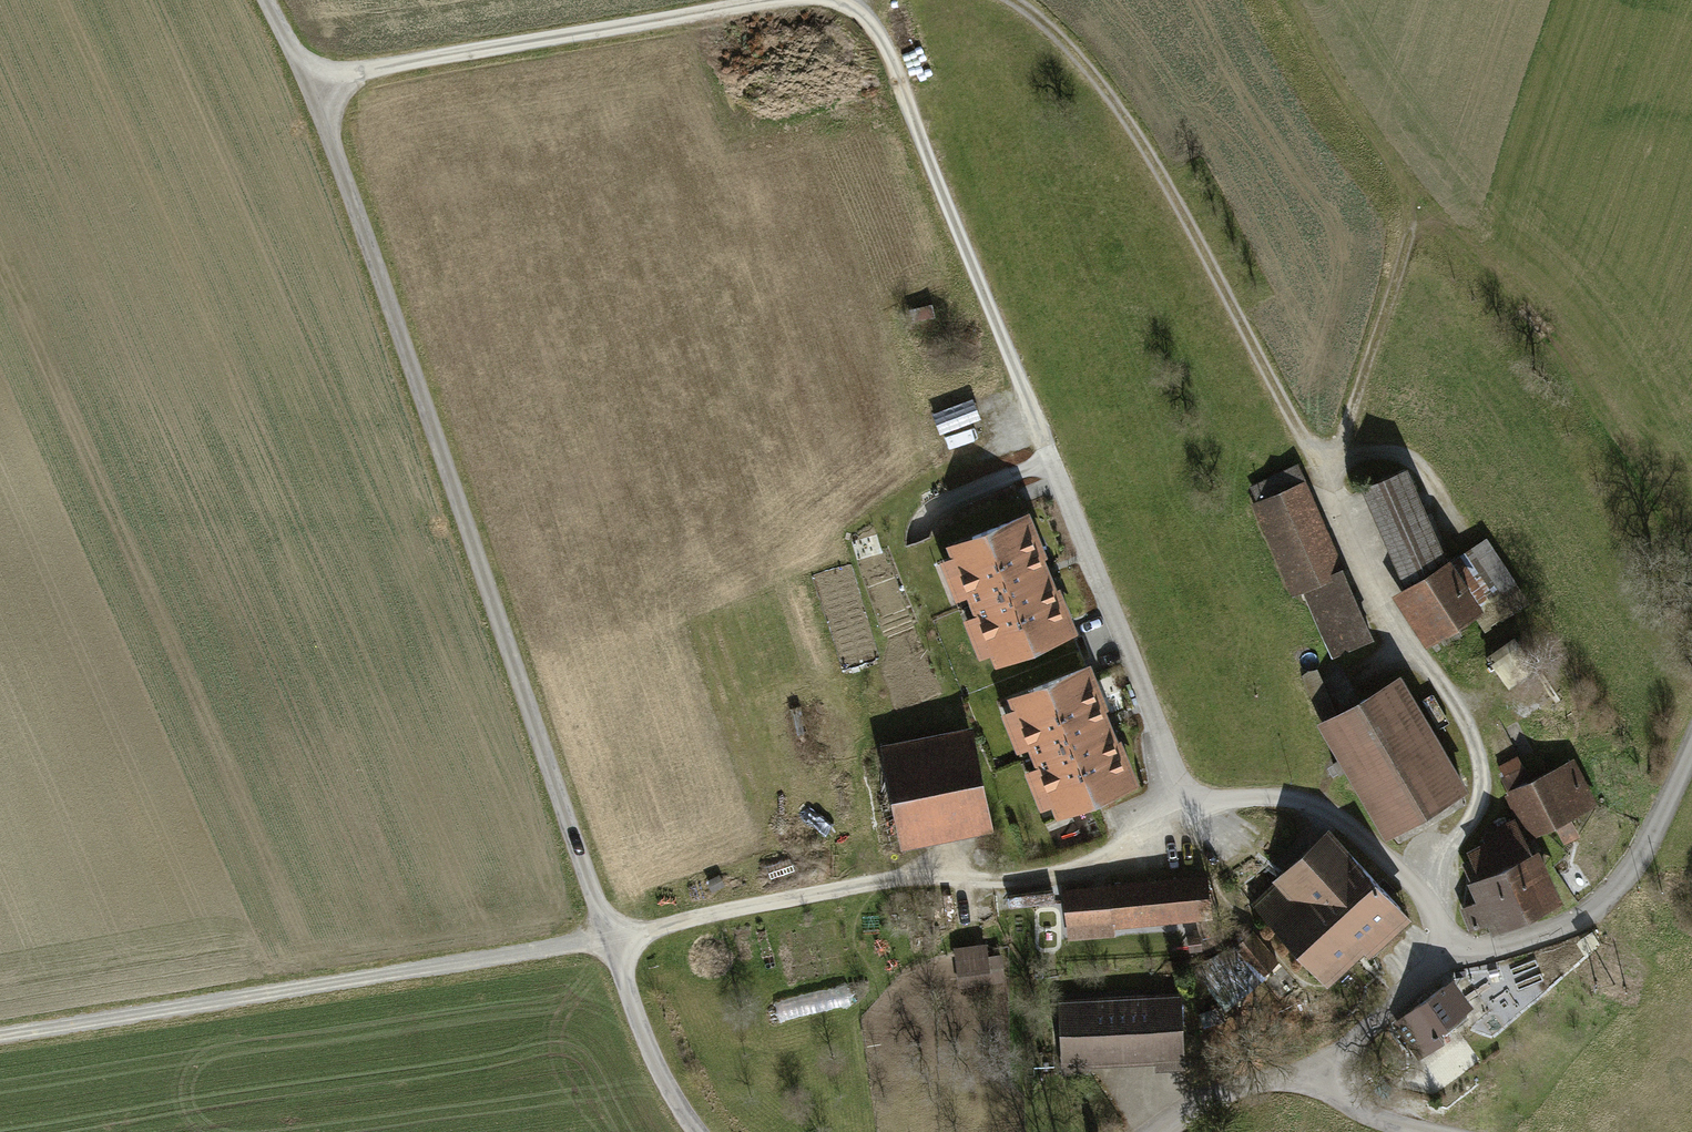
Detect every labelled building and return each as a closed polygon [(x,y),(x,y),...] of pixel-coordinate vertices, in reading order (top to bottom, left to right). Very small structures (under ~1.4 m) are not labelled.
[(1448,560),(1408,469),(1361,490),(1406,589),(1394,597),(1426,646),(1481,611),(1448,560)] [(1336,661),(1375,644),(1304,484),(1253,507),(1293,597),(1305,592),(1336,661)] [(1000,662),(1077,631),(1029,515),(952,546),(1000,662)] [(1515,636),(1484,658),(1492,669),(1523,648),(1515,636)] [(1061,816),(1137,784),(1090,668),(1013,700),(1061,816)] [(1335,702),(1321,676),(1309,683),(1323,709),(1335,702)] [(1389,832),(1461,789),(1397,682),(1325,725),(1344,757),(1335,763),(1341,774),(1350,768),(1389,832)] [(901,843),(993,823),(978,746),(974,731),(885,751),(901,843)] [(1516,758),(1498,767),(1511,794),(1518,791),(1538,833),(1555,824),(1568,817),(1593,803),(1572,762),(1531,784),(1523,768),(1516,758)] [(1568,817),(1555,824),(1564,842),(1577,835),(1568,817)] [(1516,828),(1472,852),(1475,858),(1467,863),(1486,901),(1464,909),(1474,930),(1496,922),(1500,931),(1553,904),(1516,828)] [(1329,980),(1402,912),(1330,835),(1257,903),(1329,980)] [(1073,929),(1207,916),(1203,876),(1069,890),(1073,929)] [(1275,960),(1253,936),(1240,949),(1197,967),(1206,983),(1226,1003),(1262,973),(1275,960)] [(1006,954),(991,956),(990,943),(956,947),(961,986),(1009,980),(1006,954)] [(1451,983),(1397,1023),(1421,1056),(1444,1039),(1438,1032),(1470,1009),(1451,983)] [(1176,998),(1066,1002),(1069,1069),(1179,1064),(1176,998)]
